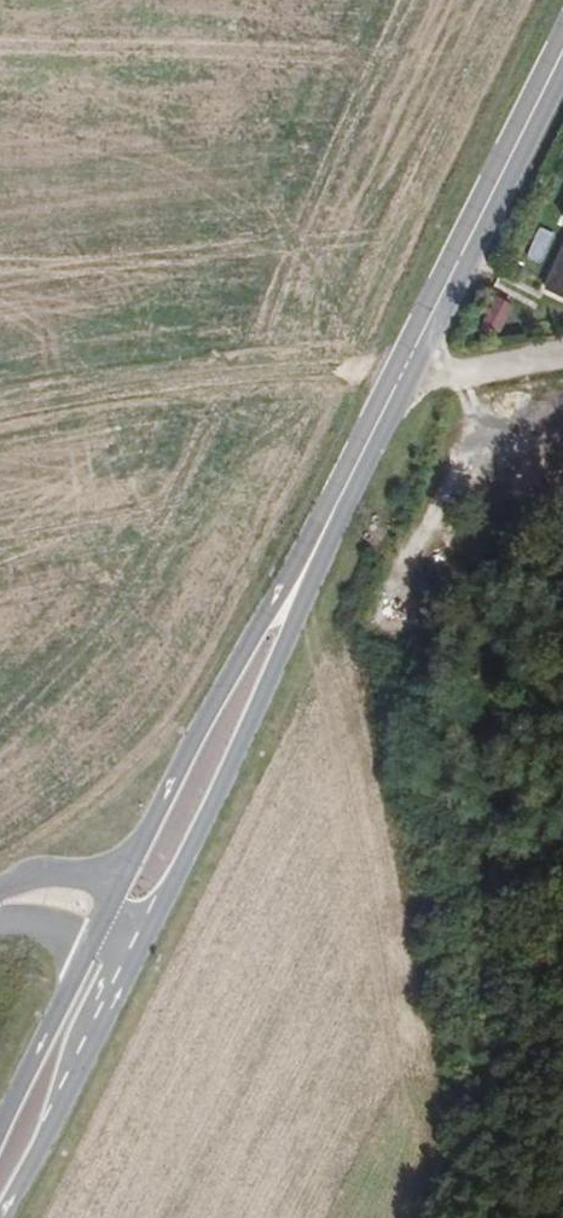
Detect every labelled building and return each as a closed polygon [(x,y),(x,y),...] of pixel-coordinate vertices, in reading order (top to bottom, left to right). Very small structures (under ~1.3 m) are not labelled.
[(554,284),(562,289),(562,265),(554,284)] [(519,302),(503,294),(491,318),(506,327),(519,302)]
